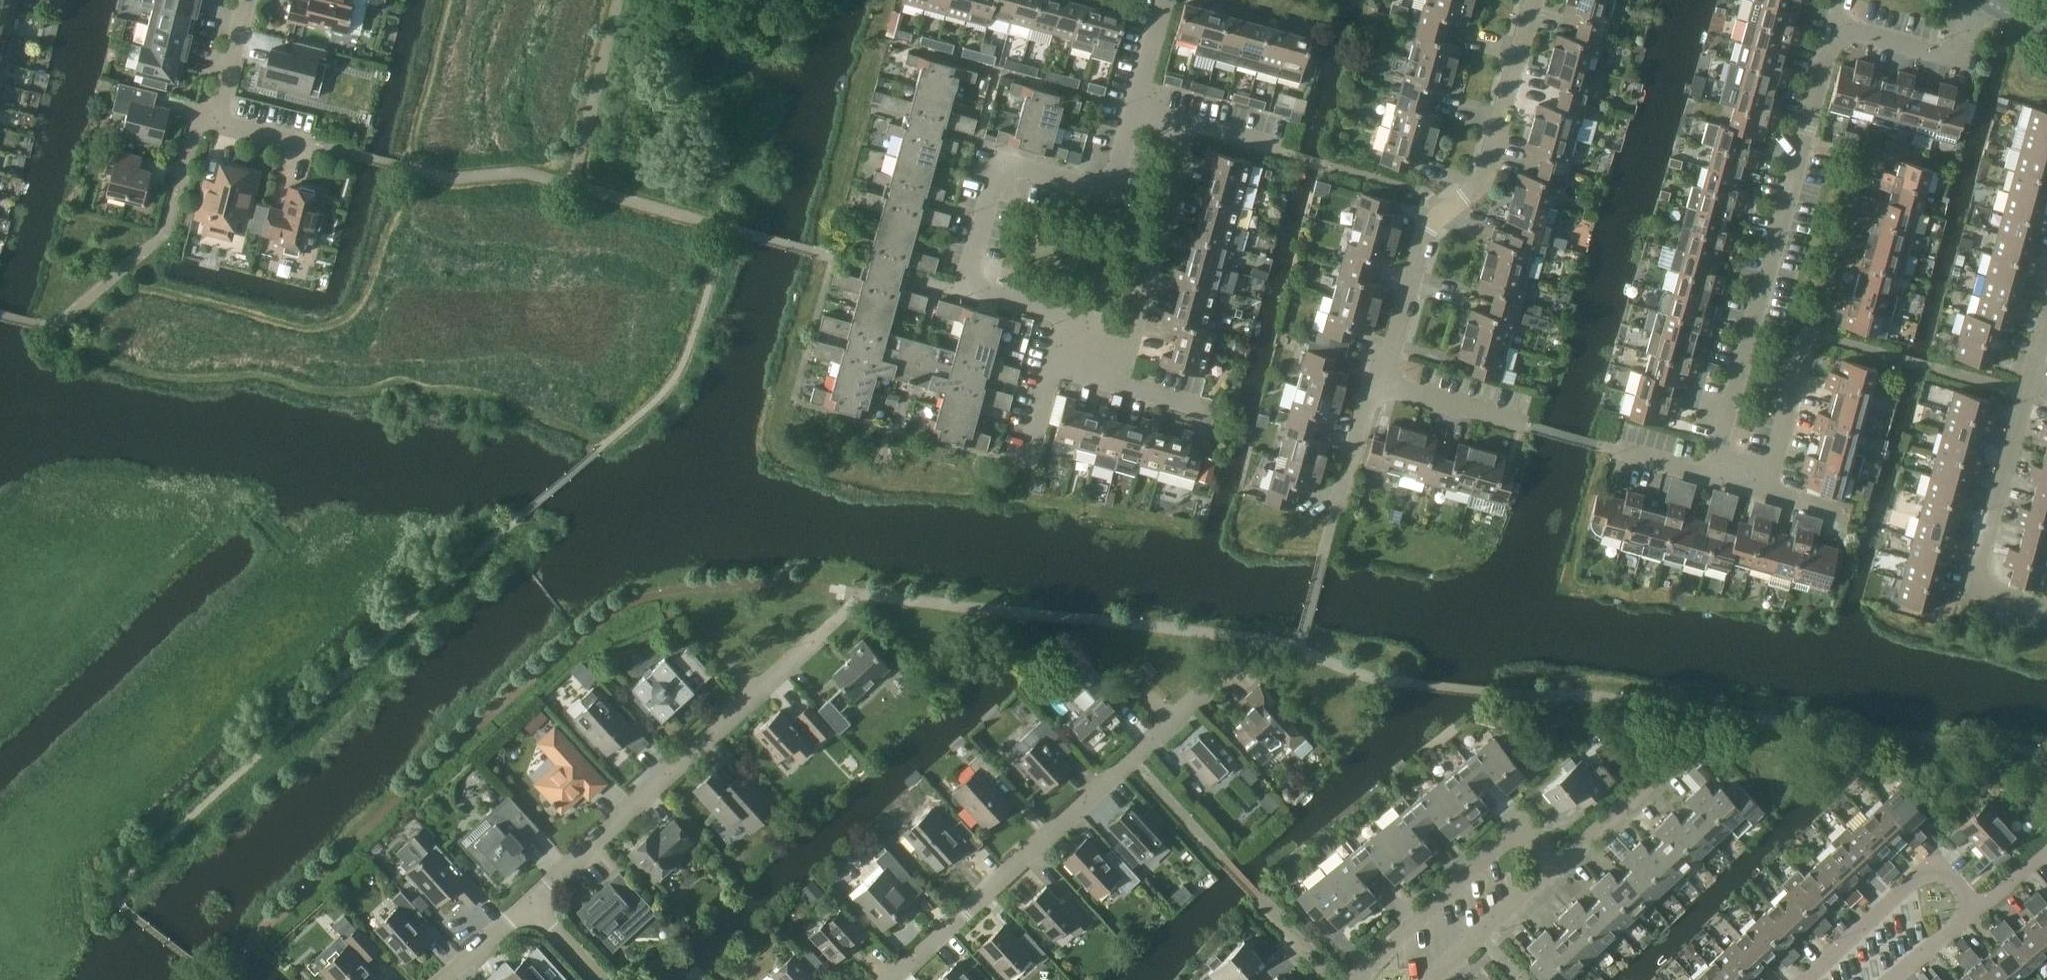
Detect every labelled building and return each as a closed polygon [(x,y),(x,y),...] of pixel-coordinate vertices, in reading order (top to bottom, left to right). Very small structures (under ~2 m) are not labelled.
[(13,9),(15,0),(0,0),(0,6),(13,9)] [(200,0),(155,0),(155,3),(197,13),(200,0)] [(336,29),(347,31),(350,18),(352,19),(353,14),(351,13),(354,2),(352,2),(352,0),(310,0),(308,0),(293,0),(288,19),(305,23),(306,21),(336,29)] [(368,6),(384,9),(386,0),(370,0),(368,6)] [(949,0),(927,0),(925,7),(946,13),(949,0)] [(972,0),(949,0),(946,13),(967,19),(972,0)] [(967,19),(989,25),(991,15),(990,15),(994,0),(972,0),(967,19)] [(1017,0),(994,0),(990,15),(991,15),(1011,21),(1017,0)] [(1039,0),(1017,0),(1011,21),(1008,33),(1029,39),(1032,27),(1039,0)] [(1062,0),(1039,0),(1032,27),(1053,32),(1062,0)] [(1083,3),(1071,0),(1062,0),(1053,32),(1074,38),(1083,3)] [(1472,0),(1425,0),(1419,23),(1446,30),(1449,19),(1466,24),(1472,0)] [(1613,0),(1567,0),(1564,12),(1581,17),(1578,28),(1605,35),(1614,0),(1613,0)] [(1798,12),(1755,0),(1753,0),(1748,20),(1801,35),(1804,27),(1794,24),(1798,12)] [(1798,12),(1801,0),(1755,0),(1798,12)] [(1197,43),(1207,8),(1185,2),(1176,37),(1197,43)] [(191,34),(197,13),(155,3),(149,23),(191,34)] [(1092,52),(1104,9),(1083,3),(1074,38),(1071,46),(1092,52)] [(7,31),(13,9),(0,6),(0,29),(7,31)] [(1216,58),(1228,14),(1207,8),(1197,43),(1195,53),(1216,58)] [(1126,15),(1104,9),(1092,52),(1091,55),(1113,61),(1126,15)] [(1236,64),(1249,20),(1228,14),(1216,58),(1236,64)] [(1257,70),(1269,26),(1249,20),(1236,64),(1257,70)] [(1799,42),(1801,35),(1748,20),(1742,41),(1786,53),(1790,40),(1799,42)] [(186,55),(191,34),(149,23),(144,44),(186,55)] [(1443,41),(1446,30),(1419,23),(1409,57),(1453,69),(1460,46),(1443,41)] [(1281,66),(1290,31),(1269,26),(1257,70),(1277,76),(1280,66),(1281,66)] [(893,36),(911,41),(913,33),(896,28),(893,36)] [(1599,56),(1605,35),(1578,28),(1575,39),(1558,34),(1551,58),(1586,67),(1590,53),(1599,56)] [(1312,37),(1290,31),(1281,66),(1280,66),(1277,76),(1300,82),(1304,66),(1308,67),(1311,57),(1307,56),(1312,37)] [(935,48),(938,39),(921,35),(919,43),(935,48)] [(6,62),(11,40),(0,37),(0,61),(6,62)] [(954,44),(938,39),(935,48),(951,52),(954,44)] [(272,48),(265,75),(265,76),(281,80),(279,86),(318,96),(326,63),(324,62),(327,49),(295,41),(292,53),(272,48)] [(1742,41),(1736,62),(1746,65),(1790,77),(1792,70),(1792,68),(1783,66),(1786,53),(1742,41)] [(179,81),(186,55),(144,44),(137,70),(144,72),(142,83),(166,89),(169,78),(179,81)] [(977,59),(979,51),(963,46),(961,55),(977,59)] [(1708,46),(1707,52),(1716,55),(1718,49),(1708,46)] [(996,55),(979,51),(977,59),(993,64),(996,55)] [(935,89),(943,62),(908,52),(905,62),(921,67),(917,84),(935,89)] [(1447,93),(1453,69),(1409,57),(1400,92),(1427,100),(1430,89),(1447,93)] [(1019,71),(1022,62),(1006,58),(1003,66),(1019,71)] [(1586,67),(1551,58),(1545,82),(1562,86),(1559,97),(1586,105),(1591,84),(1582,81),(1586,67)] [(1850,115),(1865,61),(1857,59),(1854,68),(1841,64),(1829,109),(1850,115)] [(1730,60),(1725,81),(1740,86),(1775,95),(1778,83),(1787,85),(1788,84),(1790,77),(1746,65),(1736,62),(1730,60)] [(1865,61),(1850,115),(1871,120),(1883,76),(1871,73),(1874,63),(1865,61)] [(977,72),(943,62),(935,89),(954,94),(958,77),(975,81),(977,72)] [(1038,67),(1022,62),(1019,71),(1036,75),(1038,67)] [(1061,82),(1063,74),(1047,69),(1045,78),(1061,82)] [(1892,126),(1907,73),(1899,70),(1896,80),(1883,76),(1871,120),(1892,126)] [(1166,73),(1165,75),(1163,81),(1181,86),(1183,78),(1166,73)] [(1892,126),(1913,132),(1925,88),(1913,84),(1915,75),(1907,73),(1892,126)] [(1080,78),(1063,74),(1061,82),(1077,87),(1080,78)] [(1001,75),(999,83),(1010,85),(1012,78),(1001,75)] [(1206,93),(1209,85),(1192,80),(1190,89),(1206,93)] [(128,113),(123,132),(162,141),(170,110),(154,106),(158,91),(120,81),(116,96),(113,109),(128,113)] [(1039,120),(1047,91),(1012,81),(1009,91),(1026,95),(1020,115),(1039,120)] [(1087,89),(1104,94),(1106,86),(1089,81),(1087,89)] [(1725,81),(1719,102),(1734,107),(1778,119),(1780,111),(1771,108),(1775,95),(1740,86),(1725,81)] [(1925,88),(1913,132),(1934,138),(1949,84),(1940,82),(1938,91),(1925,88)] [(925,126),(935,89),(917,84),(912,100),(884,93),(880,107),(905,114),(903,120),(925,126)] [(1949,84),(1934,138),(1955,144),(1962,121),(1967,101),(1968,99),(1954,96),(1957,86),(1949,84)] [(1225,89),(1209,85),(1206,93),(1222,98),(1225,89)] [(1692,88),(1690,94),(1701,97),(1702,91),(1692,88)] [(949,111),(954,94),(935,89),(925,126),(947,132),(949,126),(973,133),(977,118),(949,111)] [(874,90),(870,104),(880,107),(884,93),(874,90)] [(1081,100),(1047,91),(1039,120),(1057,125),(1063,106),(1079,110),(1081,100)] [(1248,105),(1250,96),(1234,92),(1232,100),(1248,105)] [(1424,110),(1427,100),(1400,92),(1390,127),(1434,139),(1440,115),(1424,110)] [(1266,101),(1250,96),(1248,105),(1264,109),(1266,101)] [(1576,139),(1586,105),(1559,97),(1556,108),(1539,103),(1532,127),(1576,139)] [(1967,101),(1962,121),(1971,124),(1976,103),(1967,101)] [(1998,102),(1996,111),(2005,113),(2007,104),(1998,102)] [(1292,110),(1293,108),(1275,103),(1273,112),(1286,115),(1290,116),(1292,110)] [(1776,127),(1778,119),(1734,107),(1729,126),(1728,128),(1754,135),(1754,136),(1763,138),(1767,125),(1776,127)] [(2027,129),(2046,134),(2046,111),(2033,107),(2027,129)] [(1286,115),(1285,119),(1300,122),(1302,113),(1292,110),(1290,116),(1286,115)] [(1579,135),(1592,139),(1598,117),(1585,113),(1579,135)] [(1031,149),(1039,120),(1020,115),(1015,134),(999,129),(996,139),(1031,149)] [(1081,115),(1077,128),(1086,131),(1090,118),(1081,115)] [(916,160),(925,126),(903,120),(901,125),(889,122),(886,132),(902,136),(897,155),(916,160)] [(1052,144),(1057,125),(1039,120),(1031,149),(1065,158),(1068,148),(1052,144)] [(1750,147),(1754,136),(1754,135),(1728,128),(1729,126),(1708,121),(1702,143),(1713,146),(1757,158),(1760,150),(1750,147)] [(946,138),(947,132),(925,126),(916,160),(934,166),(939,146),(955,151),(958,141),(946,138)] [(1427,163),(1434,139),(1390,127),(1380,162),(1407,170),(1411,158),(1427,163)] [(1576,139),(1532,127),(1526,151),(1543,156),(1540,167),(1566,174),(1576,139)] [(2027,129),(2021,150),(2046,157),(2046,134),(2027,129)] [(1845,137),(1843,145),(1857,148),(1860,134),(1847,131),(1845,136),(1845,137)] [(1988,141),(1986,150),(1995,152),(1997,144),(1988,141)] [(1885,155),(1884,156),(1897,159),(1905,161),(1908,148),(1888,142),(1886,150),(1885,155)] [(1755,166),(1757,158),(1713,146),(1708,167),(1742,176),(1746,164),(1755,166)] [(108,191),(109,191),(108,195),(146,205),(154,172),(150,171),(150,170),(139,167),(142,155),(111,147),(106,171),(112,172),(108,191)] [(1215,162),(1212,174),(1247,184),(1253,162),(1209,150),(1206,159),(1215,162)] [(2021,150),(2015,170),(2046,179),(2046,157),(2021,150)] [(906,195),(916,160),(897,155),(892,174),(876,170),(873,180),(885,183),(884,189),(906,195)] [(1670,157),(1668,165),(1681,168),(1683,160),(1670,157)] [(1922,157),(1920,164),(1926,166),(1928,159),(1922,157)] [(1884,170),(1882,178),(1926,190),(1932,168),(1905,161),(1897,159),(1893,172),(1884,170)] [(929,185),(934,166),(916,160),(906,195),(928,201),(930,195),(942,199),(945,189),(929,185)] [(201,213),(211,215),(210,218),(210,222),(211,224),(213,227),(216,229),(219,230),(222,230),(225,230),(228,229),(230,227),(232,224),(233,221),(236,212),(242,213),(248,210),(250,206),(246,199),(252,195),(258,174),(223,165),(218,184),(207,181),(199,210),(201,213)] [(1561,194),(1566,174),(1540,167),(1537,177),(1520,173),(1513,197),(1548,206),(1552,192),(1561,194)] [(1739,189),(1742,176),(1708,167),(1702,187),(1746,200),(1748,191),(1739,189)] [(2015,170),(2009,191),(2044,201),(2046,190),(2046,179),(2015,170)] [(1247,184),(1212,174),(1209,187),(1199,184),(1197,193),(1241,205),(1247,184)] [(1926,190),(1882,178),(1879,187),(1889,189),(1885,200),(1876,198),(1876,199),(1920,211),(1926,190)] [(1317,180),(1314,193),(1322,195),(1329,191),(1331,184),(1317,180)] [(284,251),(299,254),(301,247),(311,249),(316,228),(320,228),(324,213),(320,212),(324,195),(314,192),(315,188),(301,185),(300,189),(290,186),(285,203),(287,204),(285,211),(272,208),(272,206),(271,206),(264,234),(265,234),(266,233),(287,238),(284,251)] [(1744,208),(1746,200),(1702,187),(1693,185),(1687,206),(1731,218),(1734,205),(1744,208)] [(896,230),(906,195),(884,189),(882,195),(858,188),(854,202),(882,210),(878,225),(896,230)] [(2044,201),(2009,191),(2004,212),(2046,224),(2046,215),(2041,213),(2044,201)] [(1386,211),(1389,200),(1362,192),(1356,213),(1365,216),(1361,230),(1396,240),(1402,216),(1386,211)] [(1241,205),(1197,193),(1195,201),(1204,204),(1201,216),(1245,228),(1251,207),(1241,205)] [(927,207),(928,201),(906,195),(896,230),(915,235),(919,220),(947,228),(951,214),(927,207)] [(1548,206),(1513,197),(1506,220),(1524,225),(1521,235),(1511,233),(1547,243),(1557,209),(1548,206)] [(1920,211),(1876,199),(1872,212),(1863,209),(1861,217),(1914,232),(1920,212),(1919,212),(1920,211)] [(1727,230),(1731,218),(1687,206),(1681,227),(1734,241),(1737,233),(1727,230)] [(2046,226),(2046,224),(2004,212),(1998,233),(2032,243),(2036,230),(2045,233),(2046,226)] [(1245,228),(1201,216),(1197,228),(1188,226),(1186,234),(1229,246),(1239,249),(1245,228)] [(1914,232),(1861,217),(1859,226),(1868,228),(1864,241),(1909,253),(1914,232)] [(885,271),(896,230),(878,225),(874,239),(846,232),(842,246),(866,253),(863,264),(885,271)] [(1732,250),(1734,241),(1681,227),(1676,248),(1719,260),(1723,247),(1732,250)] [(911,249),(915,235),(896,230),(885,271),(907,277),(910,265),(935,271),(939,257),(911,249)] [(1389,263),(1396,240),(1361,230),(1357,244),(1348,242),(1342,262),(1369,270),(1372,259),(1389,263)] [(1544,255),(1547,243),(1511,233),(1508,244),(1491,240),(1484,263),(1528,275),(1535,253),(1544,255)] [(2029,255),(2032,243),(1998,233),(1992,254),(2036,266),(2038,258),(2029,255)] [(1229,246),(1186,234),(1183,243),(1192,245),(1189,258),(1224,267),(1229,246)] [(1555,235),(1552,243),(1565,247),(1568,239),(1555,235)] [(1909,253),(1864,241),(1861,253),(1852,251),(1849,259),(1893,271),(1903,274),(1909,253)] [(1716,272),(1719,260),(1676,248),(1670,269),(1679,271),(1723,283),(1725,275),(1716,272)] [(1958,253),(1955,263),(1962,264),(1964,255),(1958,253)] [(2034,275),(2036,266),(1992,254),(1986,275),(2021,284),(2024,272),(2034,275)] [(1224,267),(1189,258),(1186,270),(1176,268),(1174,276),(1218,288),(1224,267)] [(1888,292),(1893,271),(1849,259),(1847,267),(1856,270),(1853,282),(1888,292)] [(1366,281),(1369,270),(1342,262),(1333,297),(1377,309),(1383,285),(1366,281)] [(1519,310),(1528,275),(1484,263),(1478,287),(1495,292),(1492,303),(1519,310)] [(874,312),(885,271),(863,264),(860,277),(835,270),(831,285),(859,293),(855,307),(874,312)] [(1253,267),(1251,274),(1267,278),(1268,271),(1253,267)] [(904,289),(907,277),(885,271),(874,312),(892,317),(896,302),(924,310),(928,296),(904,289)] [(1720,292),(1723,283),(1679,271),(1673,292),(1708,302),(1711,289),(1720,292)] [(2018,297),(2021,284),(1986,275),(1981,296),(2024,308),(2027,299),(2018,297)] [(1218,288),(1174,276),(1172,285),(1181,287),(1178,299),(1212,309),(1218,288)] [(1897,295),(1888,292),(1853,282),(1849,295),(1840,292),(1838,301),(1891,316),(1897,295)] [(1704,314),(1708,302),(1673,292),(1666,290),(1666,291),(1664,292),(1663,293),(1662,295),(1661,296),(1660,298),(1659,301),(1659,303),(1659,307),(1659,309),(1660,311),(1711,325),(1714,317),(1704,314)] [(1916,292),(1914,298),(1924,301),(1926,295),(1916,292)] [(2022,317),(2024,308),(1981,296),(1975,315),(1975,317),(2000,324),(2000,325),(2009,327),(2013,314),(2022,317)] [(1370,333),(1377,309),(1333,297),(1323,332),(1318,331),(1315,341),(1324,344),(1327,344),(1330,334),(1350,340),(1353,328),(1370,333)] [(978,341),(986,312),(940,299),(935,313),(962,321),(959,335),(978,341)] [(1212,309),(1178,299),(1174,312),(1165,309),(1162,319),(1171,322),(1172,321),(1206,330),(1207,329),(1212,309)] [(1891,316),(1838,301),(1836,309),(1845,312),(1841,325),(1885,337),(1891,316)] [(1529,302),(1526,311),(1539,315),(1542,306),(1529,302)] [(1509,345),(1519,310),(1492,303),(1489,314),(1472,309),(1465,333),(1509,345)] [(864,347),(874,312),(855,307),(851,321),(823,314),(819,328),(849,336),(848,342),(864,347)] [(1711,325),(1660,311),(1657,310),(1651,331),(1696,343),(1700,331),(1709,333),(1711,325)] [(903,357),(908,337),(888,332),(892,317),(874,312),(864,347),(903,357)] [(1020,321),(986,312),(978,341),(996,346),(1002,327),(1018,331),(1020,321)] [(1525,312),(1522,322),(1546,329),(1549,319),(1525,312)] [(1997,336),(2000,325),(2000,324),(1975,317),(1975,315),(1966,313),(1960,335),(2004,347),(2006,339),(1997,336)] [(1022,315),(1020,321),(1034,325),(1035,319),(1022,315)] [(1158,318),(1156,326),(1169,329),(1171,322),(1162,319),(1158,318)] [(1216,331),(1207,329),(1206,330),(1172,321),(1171,322),(1169,329),(1179,332),(1175,344),(1210,353),(1216,331)] [(1648,344),(1645,352),(1650,353),(1700,367),(1702,358),(1693,356),(1696,343),(1651,331),(1648,344)] [(1500,380),(1509,345),(1465,333),(1459,357),(1476,361),(1472,373),(1500,380)] [(968,375),(978,341),(959,335),(955,350),(935,345),(930,365),(968,375)] [(2001,356),(2004,347),(1960,335),(1954,357),(1988,366),(1992,353),(2001,356)] [(930,365),(935,345),(908,337),(903,357),(897,377),(924,385),(930,365)] [(1024,337),(1020,350),(1025,352),(1029,338),(1024,337)] [(855,381),(864,347),(848,342),(846,348),(816,340),(812,354),(840,362),(836,376),(855,381)] [(1321,353),(1324,344),(1315,341),(1310,340),(1297,385),(1341,397),(1348,373),(1331,368),(1334,357),(1321,353)] [(992,360),(996,346),(978,341),(968,375),(985,380),(986,374),(1016,382),(1020,368),(992,360)] [(1210,353),(1175,344),(1172,356),(1163,354),(1160,363),(1204,375),(1210,353)] [(897,377),(903,357),(864,347),(855,381),(873,386),(877,372),(897,377)] [(1010,349),(1009,353),(1023,357),(1024,353),(1010,349)] [(1697,375),(1700,367),(1650,353),(1644,374),(1676,382),(1675,384),(1684,386),(1688,372),(1697,375)] [(1829,370),(1827,378),(1871,391),(1877,369),(1842,359),(1838,373),(1829,370)] [(959,410),(968,375),(930,365),(924,385),(944,390),(940,405),(959,410)] [(1672,395),(1675,384),(1676,382),(1644,374),(1641,373),(1635,394),(1679,406),(1681,398),(1672,395)] [(983,386),(985,380),(968,375),(959,410),(977,415),(981,401),(1009,408),(1013,394),(983,386)] [(847,410),(855,381),(836,376),(832,391),(815,386),(811,400),(847,410)] [(1871,391),(1827,378),(1825,387),(1834,389),(1830,402),(1865,411),(1871,391)] [(1283,399),(1291,401),(1298,382),(1290,379),(1283,399)] [(869,401),(873,386),(855,381),(847,410),(871,417),(875,403),(869,401)] [(1538,382),(1535,391),(1545,393),(1547,384),(1538,382)] [(1335,421),(1341,397),(1297,385),(1288,419),(1315,427),(1318,416),(1335,421)] [(1955,390),(1949,412),(1992,424),(1995,415),(1986,413),(1989,400),(1955,390)] [(888,392),(885,403),(896,406),(899,394),(888,392)] [(1677,414),(1679,406),(1635,394),(1629,415),(1664,425),(1668,412),(1677,414)] [(1076,446),(1086,411),(1073,408),(1076,398),(1066,396),(1054,440),(1076,446)] [(1865,411),(1830,402),(1827,414),(1818,412),(1815,420),(1859,432),(1865,411)] [(951,439),(959,410),(940,405),(936,419),(930,418),(926,432),(951,439)] [(1094,463),(1109,408),(1100,405),(1098,414),(1086,411),(1076,446),(1073,457),(1094,463)] [(1115,469),(1127,423),(1115,419),(1118,410),(1109,408),(1094,463),(1115,469)] [(1280,409),(1278,416),(1286,419),(1288,412),(1280,409)] [(973,430),(977,415),(959,410),(951,439),(987,449),(991,434),(973,430)] [(1990,433),(1992,424),(1949,412),(1943,433),(1977,442),(1981,430),(1990,433)] [(1135,474),(1139,463),(1151,419),(1142,417),(1139,426),(1127,423),(1115,469),(1135,474)] [(1159,469),(1169,434),(1157,431),(1159,421),(1151,419),(1139,463),(1159,469)] [(1312,438),(1315,427),(1288,419),(1282,440),(1291,442),(1288,457),(1322,466),(1329,442),(1312,438)] [(1859,432),(1815,420),(1813,428),(1822,431),(1819,443),(1853,453),(1859,432)] [(1401,474),(1413,430),(1389,424),(1385,441),(1373,437),(1365,464),(1401,474)] [(1181,437),(1169,434),(1159,469),(1156,480),(1178,486),(1181,475),(1195,478),(1201,455),(1187,451),(1193,431),(1184,428),(1181,437)] [(1437,437),(1413,430),(1401,474),(1435,484),(1443,457),(1432,454),(1437,437)] [(1974,454),(1977,442),(1943,433),(1937,453),(1981,466),(1983,457),(1974,454)] [(1470,493),(1482,449),(1459,443),(1454,460),(1443,457),(1435,484),(1470,493)] [(1863,456),(1853,453),(1819,443),(1815,456),(1806,453),(1804,462),(1848,474),(1857,477),(1863,456)] [(1482,449),(1470,493),(1467,505),(1490,511),(1494,500),(1506,503),(1513,476),(1501,473),(1506,456),(1482,449)] [(1979,474),(1981,466),(1937,453),(1931,474),(1966,484),(1969,472),(1979,474)] [(2045,454),(2042,466),(2032,463),(2030,472),(2046,477),(2046,454),(2045,454)] [(1206,456),(1199,479),(1209,482),(1216,458),(1206,456)] [(1316,490),(1322,466),(1288,457),(1284,471),(1274,468),(1265,501),(1293,508),(1299,485),(1316,490)] [(1848,474),(1804,462),(1802,470),(1811,472),(1807,486),(1842,495),(1848,474)] [(2030,472),(2028,481),(2037,483),(2033,496),(2046,499),(2046,477),(2030,472)] [(1962,496),(1966,484),(1931,474),(1925,496),(1969,508),(1972,499),(1962,496)] [(1868,479),(1863,495),(1869,497),(1873,481),(1868,479)] [(1109,490),(1106,504),(1112,506),(1115,492),(1109,490)] [(1623,536),(1635,492),(1627,490),(1624,499),(1597,492),(1590,517),(1590,523),(1592,528),(1595,532),(1600,535),(1602,530),(1623,536)] [(1641,554),(1654,507),(1641,504),(1644,495),(1635,492),(1623,536),(1620,548),(1641,554)] [(1967,516),(1969,508),(1925,496),(1920,516),(1954,526),(1958,514),(1967,516)] [(2033,496),(2030,508),(2021,505),(2018,514),(2046,522),(2046,499),(2033,496)] [(1662,559),(1662,557),(1677,504),(1669,501),(1666,511),(1654,507),(1641,554),(1662,559)] [(1686,554),(1695,519),(1683,515),(1685,506),(1677,504),(1662,557),(1684,563),(1686,554)] [(1392,507),(1389,519),(1400,523),(1403,511),(1392,507)] [(1705,565),(1719,515),(1711,513),(1708,522),(1695,519),(1686,554),(1684,563),(1704,569),(1705,565)] [(2018,514),(2016,523),(2025,525),(2022,537),(2046,544),(2046,522),(2018,514)] [(1726,571),(1740,521),(1739,521),(1736,530),(1725,527),(1727,518),(1719,515),(1705,565),(1724,570),(1726,571)] [(1750,567),(1763,518),(1755,515),(1752,525),(1740,521),(1726,571),(1727,571),(1730,562),(1750,567)] [(1951,538),(1954,526),(1920,516),(1914,537),(1958,549),(1960,541),(1951,538)] [(1770,573),(1782,533),(1769,529),(1772,520),(1763,518),(1750,567),(1770,573)] [(1791,579),(1793,573),(1805,529),(1797,527),(1794,536),(1782,533),(1770,573),(1791,579)] [(1805,529),(1793,573),(1808,577),(1807,580),(1805,588),(1825,594),(1828,585),(1838,548),(1811,541),(1813,531),(1805,529)] [(1955,558),(1958,549),(1914,537),(1908,558),(1943,567),(1946,555),(1955,558)] [(2022,537),(2019,550),(2009,547),(2007,556),(2046,567),(2046,544),(2022,537)] [(1837,552),(1833,566),(1841,568),(1845,554),(1837,552)] [(2007,556),(2004,564),(2014,567),(2010,580),(2045,590),(2046,581),(2046,567),(2007,556)] [(1939,580),(1943,567),(1908,558),(1902,579),(1946,591),(1949,582),(1939,580)] [(1604,571),(1602,581),(1612,583),(1613,573),(1604,571)] [(1626,574),(1623,583),(1632,585),(1634,577),(1626,574)] [(1944,599),(1946,591),(1902,579),(1896,600),(1931,610),(1935,597),(1944,599)] [(880,638),(871,647),(863,639),(848,652),(852,656),(832,675),(854,699),(887,669),(902,686),(914,675),(880,638)] [(670,664),(665,658),(652,669),(650,667),(642,674),(645,676),(632,687),(644,699),(642,702),(649,709),(651,707),(662,720),(674,709),(676,711),(684,704),(682,702),(694,690),(683,678),(689,673),(700,685),(713,674),(688,647),(670,664)] [(574,667),(588,680),(596,671),(582,659),(574,667)] [(1157,670),(1151,663),(1148,660),(1137,670),(1146,680),(1157,670)] [(1123,717),(1115,708),(1124,700),(1101,675),(1086,688),(1097,700),(1071,725),(1091,747),(1123,717)] [(1282,738),(1293,749),(1301,758),(1313,747),(1286,717),(1283,717),(1283,710),(1260,684),(1245,697),(1254,706),(1239,720),(1241,723),(1233,731),(1258,759),(1270,748),(1281,743),(1279,740),(1282,738)] [(629,725),(594,687),(581,699),(587,706),(575,717),(579,721),(578,722),(597,743),(599,742),(608,753),(631,731),(645,746),(651,741),(633,721),(629,725)] [(851,723),(830,700),(829,699),(818,709),(839,733),(851,723)] [(779,710),(755,732),(770,749),(768,752),(777,761),(790,750),(799,759),(830,730),(807,705),(790,721),(779,710)] [(540,707),(531,715),(540,725),(549,718),(540,707)] [(1043,718),(1032,728),(1040,738),(1018,758),(1046,788),(1069,767),(1055,753),(1066,743),(1043,718)] [(536,783),(562,811),(583,791),(589,797),(606,782),(555,727),(538,742),(557,763),(536,783)] [(1239,762),(1222,743),(1211,731),(1202,739),(1199,735),(1180,751),(1210,784),(1228,767),(1231,770),(1239,762)] [(1495,738),(1466,761),(1485,783),(1494,776),(1505,790),(1525,775),(1506,752),(1512,747),(1505,737),(1499,742),(1495,738)] [(981,753),(969,763),(977,772),(954,793),(984,826),(1009,803),(990,782),(1000,773),(981,753)] [(1615,780),(1605,767),(1604,766),(1603,765),(1601,765),(1600,765),(1598,766),(1591,772),(1581,759),(1576,763),(1571,757),(1562,765),(1567,771),(1544,790),(1559,809),(1574,797),(1582,807),(1615,780)] [(1475,791),(1485,783),(1466,761),(1438,783),(1471,825),(1486,813),(1483,809),(1487,805),(1475,791)] [(1248,765),(1240,772),(1251,784),(1259,777),(1248,765)] [(740,791),(719,767),(695,789),(728,824),(739,813),(753,828),(775,808),(751,781),(740,791)] [(1899,788),(1883,803),(1920,842),(1926,836),(1914,823),(1924,814),(1910,799),(1919,790),(1906,777),(1897,786),(1899,788)] [(1704,782),(1694,791),(1728,828),(1736,836),(1756,818),(1757,819),(1763,814),(1762,812),(1764,811),(1737,782),(1726,792),(1721,786),(1713,794),(1709,790),(1710,789),(1704,782)] [(1471,825),(1438,783),(1410,806),(1429,829),(1438,821),(1450,835),(1453,833),(1457,837),(1471,825)] [(1728,828),(1694,791),(1685,800),(1691,807),(1692,806),(1695,810),(1688,816),(1712,842),(1728,828)] [(505,874),(526,855),(518,847),(539,828),(508,794),(487,814),(495,823),(466,849),(489,874),(498,866),(505,874)] [(1920,842),(1883,803),(1867,817),(1892,844),(1901,835),(1913,848),(1920,842)] [(1975,843),(2001,819),(1986,803),(1946,839),(1953,847),(1967,834),(1975,843)] [(1112,848),(1119,855),(1131,868),(1140,860),(1141,861),(1164,839),(1132,804),(1108,826),(1121,839),(1112,848)] [(1419,836),(1429,829),(1410,806),(1382,829),(1415,870),(1430,858),(1427,854),(1431,851),(1419,836)] [(983,843),(961,819),(950,829),(931,809),(905,833),(917,847),(916,849),(925,859),(927,857),(937,869),(964,844),(972,853),(983,843)] [(1712,842),(1688,816),(1681,823),(1677,819),(1678,818),(1672,812),(1663,821),(1696,857),(1712,842)] [(1883,852),(1892,844),(1867,817),(1852,832),(1888,871),(1895,865),(1883,852)] [(2004,848),(2017,836),(2001,819),(1975,843),(1983,853),(1970,865),(1977,872),(1991,859),(2004,848)] [(674,820),(658,834),(654,830),(630,853),(655,880),(679,858),(676,855),(692,840),(674,820)] [(1696,857),(1663,821),(1653,829),(1659,836),(1660,835),(1664,839),(1656,846),(1680,872),(1696,857)] [(1888,871),(1852,832),(1846,826),(1830,841),(1836,847),(1860,873),(1869,864),(1881,878),(1888,871)] [(458,875),(436,851),(440,847),(423,829),(411,840),(424,855),(407,870),(410,874),(408,876),(416,885),(418,883),(438,904),(455,887),(471,905),(483,894),(462,872),(458,875)] [(1415,870),(1382,829),(1354,851),(1373,874),(1382,866),(1394,881),(1397,878),(1401,882),(1415,870)] [(1140,879),(1131,868),(1119,855),(1110,863),(1087,838),(1063,859),(1097,896),(1114,881),(1125,893),(1140,879)] [(1680,872),(1656,846),(1649,853),(1645,848),(1646,848),(1640,841),(1631,850),(1665,886),(1680,872)] [(1851,882),(1860,873),(1836,847),(1820,861),(1856,901),(1863,895),(1851,882)] [(2004,848),(1991,859),(1998,866),(2011,855),(2004,848)] [(884,868),(867,884),(870,887),(856,900),(883,929),(897,917),(900,920),(918,904),(898,882),(908,873),(887,849),(876,859),(884,868)] [(1665,886),(1631,850),(1621,859),(1627,865),(1628,864),(1632,868),(1625,875),(1649,901),(1665,886)] [(1363,882),(1373,874),(1354,851),(1326,874),(1360,915),(1375,903),(1371,899),(1375,896),(1363,882)] [(1850,907),(1856,901),(1820,861),(1804,876),(1828,902),(1838,894),(1850,907)] [(1199,862),(1193,867),(1199,874),(1204,868),(1199,862)] [(1895,865),(1888,871),(1893,877),(1900,871),(1895,865)] [(1649,901),(1625,875),(1618,882),(1614,878),(1615,877),(1609,870),(1599,879),(1633,916),(1649,901)] [(1819,911),(1828,902),(1804,876),(1799,870),(1783,885),(1788,891),(1825,930),(1831,924),(1819,911)] [(1888,871),(1881,878),(1887,883),(1893,877),(1888,871)] [(659,915),(640,894),(620,872),(577,911),(616,954),(659,915)] [(1360,915),(1326,874),(1298,897),(1316,920),(1326,912),(1338,926),(1341,923),(1345,927),(1360,915)] [(814,877),(801,889),(813,903),(827,891),(814,877)] [(1633,916),(1599,879),(1590,888),(1596,895),(1597,894),(1600,898),(1593,905),(1617,930),(1633,916)] [(1071,894),(1062,903),(1046,885),(1024,905),(1054,938),(1068,925),(1076,934),(1093,918),(1071,894)] [(401,890),(392,898),(399,906),(375,927),(405,960),(429,938),(411,919),(420,911),(401,890)] [(1818,936),(1825,930),(1788,891),(1772,906),(1797,932),(1806,923),(1818,936)] [(2037,891),(2030,896),(2046,917),(2046,903),(2037,891)] [(1863,895),(1856,901),(1861,906),(1868,900),(1863,895)] [(2030,896),(2023,902),(2035,916),(2025,924),(2046,951),(2046,917),(2030,896)] [(1617,930),(1593,905),(1586,911),(1582,907),(1583,906),(1577,900),(1567,909),(1601,945),(1617,930)] [(1787,940),(1797,932),(1772,906),(1756,920),(1793,960),(1799,954),(1787,940)] [(843,908),(833,918),(831,916),(810,935),(834,960),(853,942),(856,945),(867,934),(843,908)] [(1601,945),(1567,909),(1558,917),(1564,924),(1565,923),(1569,927),(1561,934),(1585,960),(1601,945)] [(345,914),(334,924),(347,938),(358,928),(345,914)] [(667,915),(659,923),(667,931),(674,923),(667,915)] [(2025,924),(2015,932),(2004,918),(1997,924),(2031,965),(2046,952),(2046,951),(2025,924)] [(1786,966),(1793,960),(1756,920),(1740,935),(1765,961),(1774,953),(1786,966)] [(2031,965),(1997,924),(1990,930),(2001,944),(1991,952),(2014,979),(2031,965)] [(1008,976),(1030,956),(1039,965),(1049,956),(1026,931),(1017,939),(1003,925),(980,946),(1008,976)] [(358,928),(347,938),(351,942),(322,968),(332,979),(381,979),(364,961),(377,949),(358,928)] [(1585,960),(1561,934),(1554,941),(1550,936),(1551,936),(1545,929),(1536,938),(1569,974),(1585,960)] [(1765,961),(1740,935),(1724,950),(1752,979),(1765,979),(1755,970),(1765,961)] [(1536,938),(1526,947),(1532,953),(1533,952),(1537,957),(1529,964),(1544,979),(1563,979),(1569,974),(1536,938)] [(1247,971),(1261,959),(1244,940),(1222,961),(1217,955),(1208,963),(1213,969),(1208,973),(1215,979),(1255,979),(1247,971)] [(1689,943),(1683,949),(1689,956),(1695,950),(1689,943)] [(808,945),(798,954),(814,972),(824,964),(808,945)] [(1991,952),(1982,960),(1970,946),(1963,952),(1987,979),(2013,979),(2014,979),(1991,952)] [(1724,950),(1709,964),(1723,979),(1752,979),(1724,950)] [(1956,958),(1968,972),(1958,979),(1987,979),(1963,952),(1956,958)] [(794,954),(779,968),(790,979),(819,979),(794,954)] [(529,955),(504,978),(506,979),(551,979),(529,955)] [(975,964),(965,972),(956,962),(937,979),(989,979),(975,964)] [(1709,964),(1693,979),(1694,979),(1723,979),(1709,964)]
